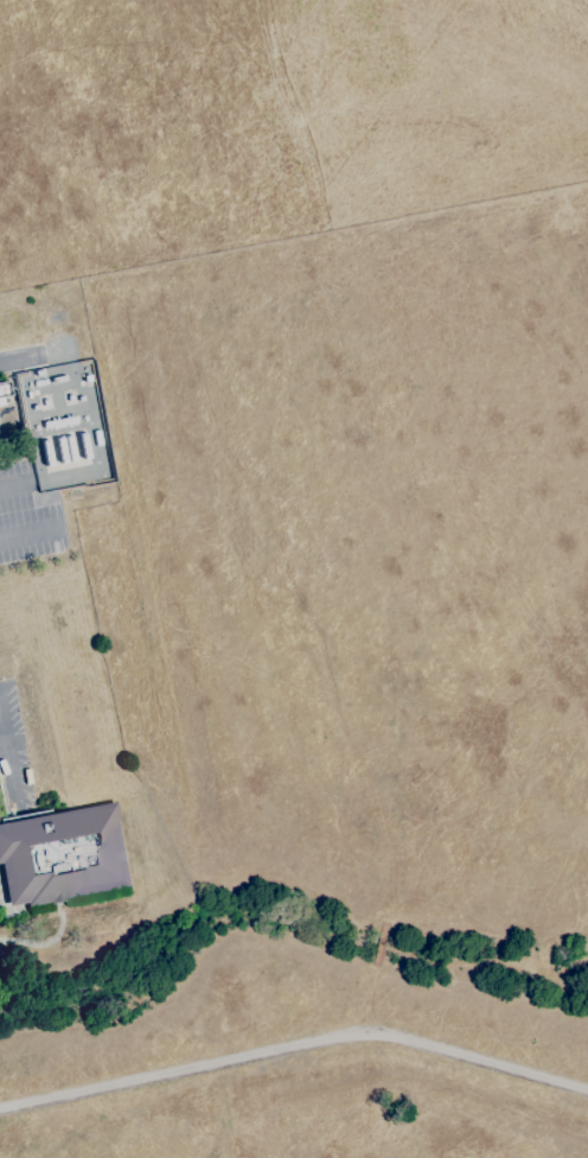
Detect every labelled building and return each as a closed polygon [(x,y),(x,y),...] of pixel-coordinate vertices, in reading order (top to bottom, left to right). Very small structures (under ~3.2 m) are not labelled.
[(5,405),(0,406),(0,382),(9,380),(13,395),(4,397),(5,405)] [(7,906),(0,870),(0,823),(0,820),(7,817),(24,815),(51,809),(52,814),(115,802),(132,886),(65,899),(65,902),(50,904),(50,902),(27,906),(26,903),(7,906)]
